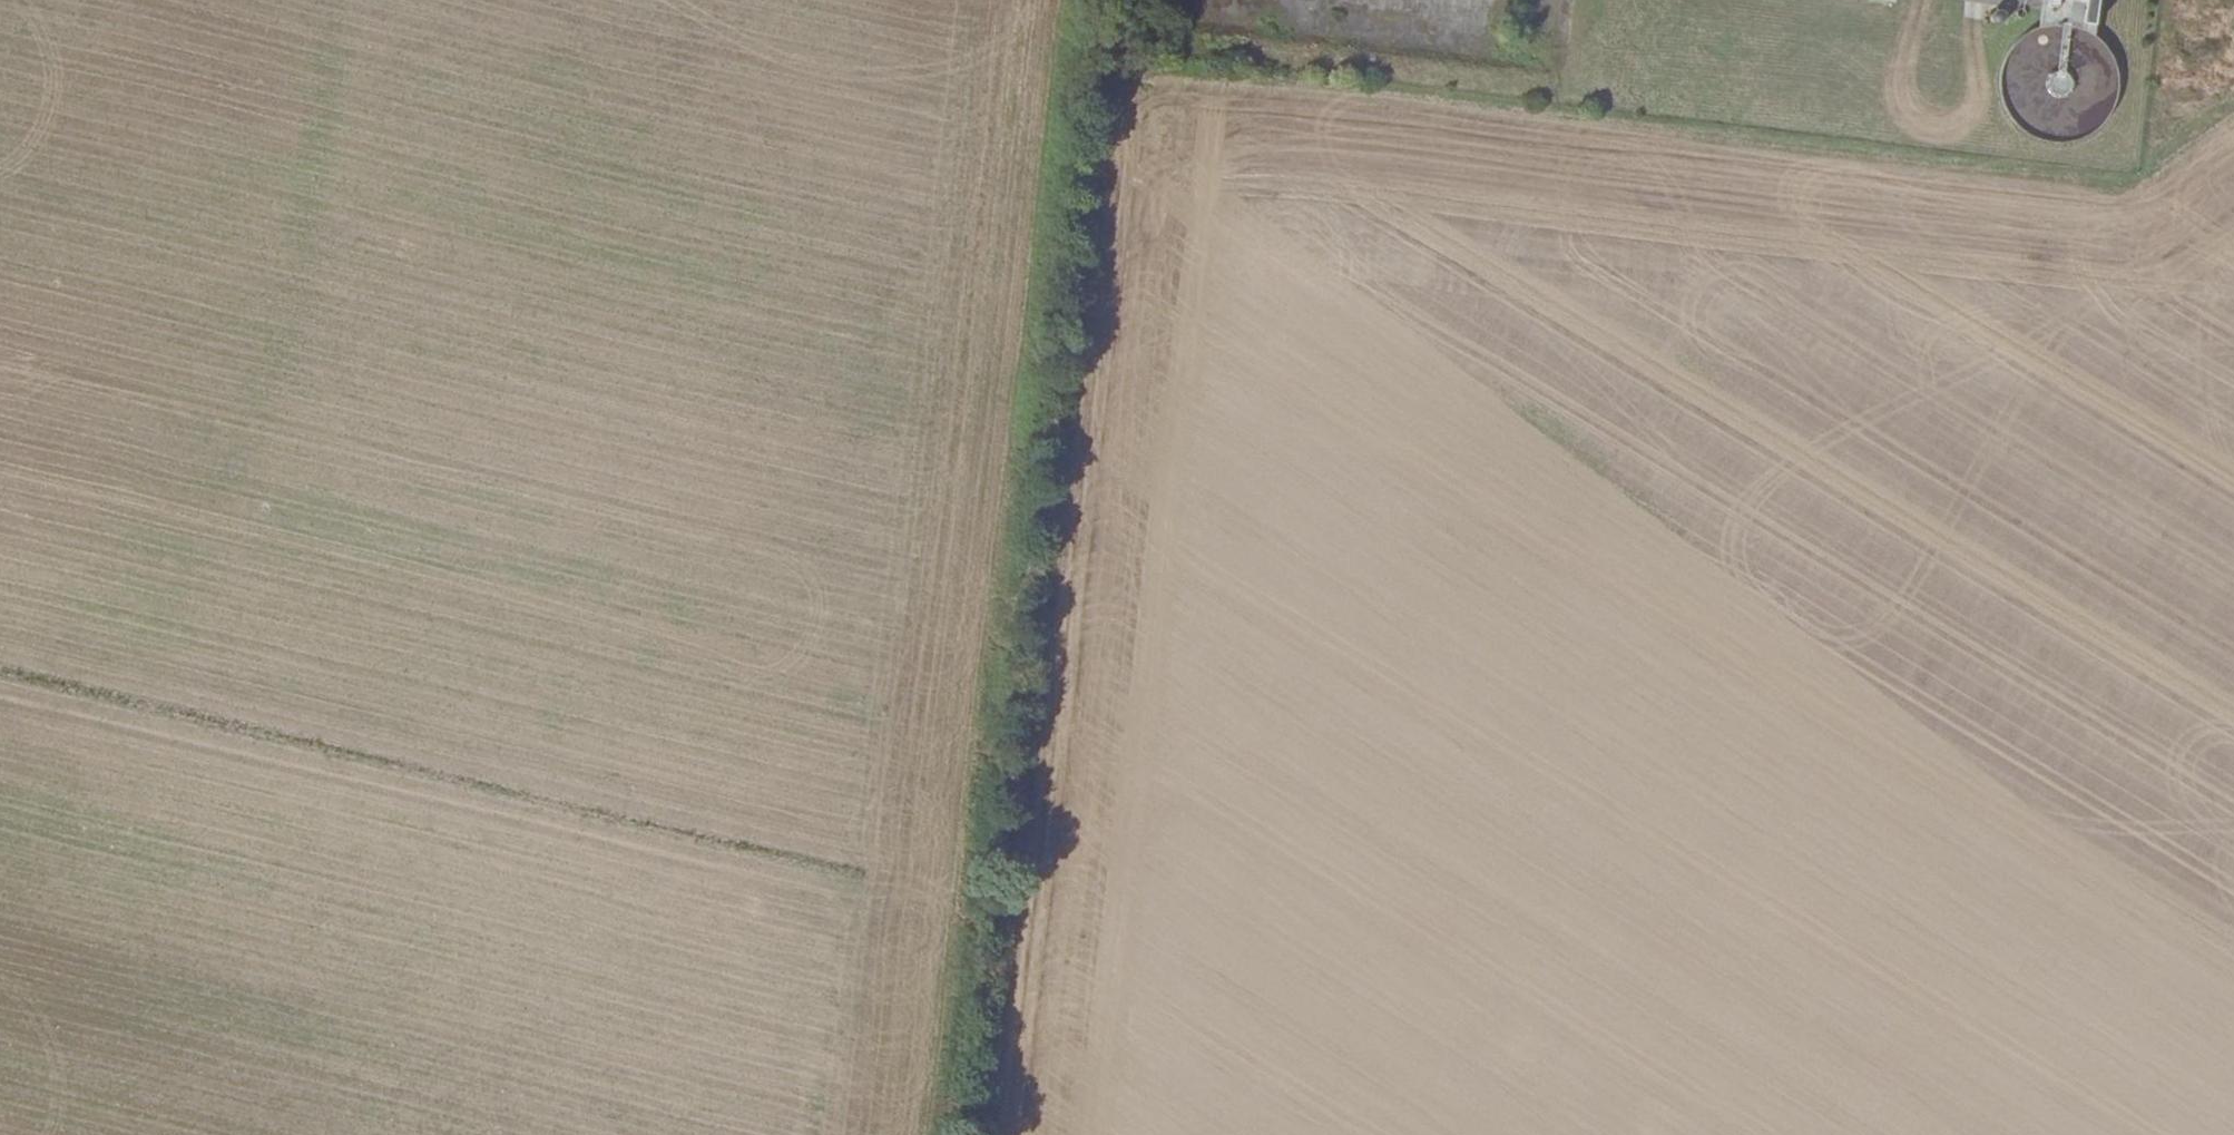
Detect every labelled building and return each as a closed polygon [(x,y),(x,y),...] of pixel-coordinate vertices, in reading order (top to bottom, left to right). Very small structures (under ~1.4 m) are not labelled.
[(2099,0),(2046,0),(2043,27),(2028,35),(2016,46),(2008,60),(2004,77),(2005,93),(2013,114),(2028,130),(2043,138),(2065,141),(2087,136),(2105,123),(2117,104),(2120,88),(2118,65),(2111,50),(2096,34),(2099,0)]
